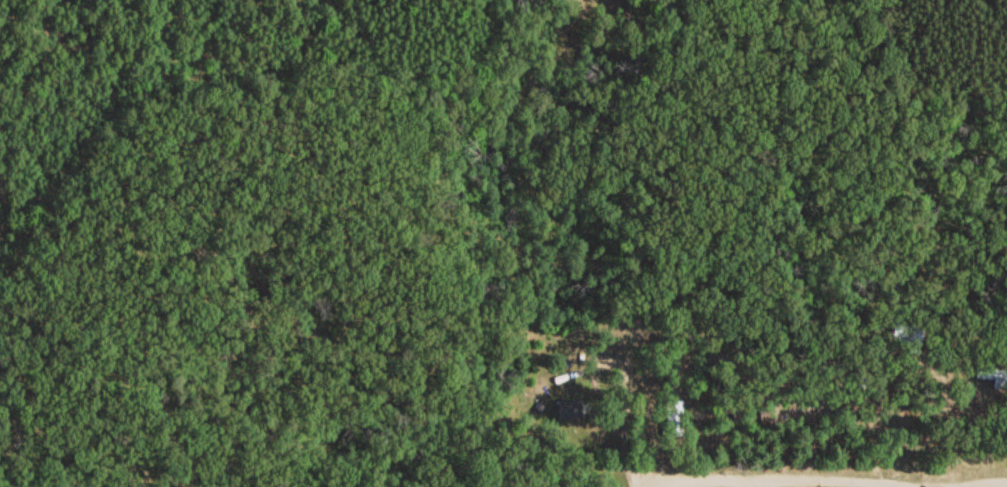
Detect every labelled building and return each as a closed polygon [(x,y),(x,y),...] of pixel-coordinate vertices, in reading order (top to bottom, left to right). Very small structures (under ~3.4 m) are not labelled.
[(890,340),(920,345),(923,325),(893,320),(890,340)] [(975,367),(975,376),(991,376),(991,387),(1006,387),(1006,367),(975,367)] [(935,394),(935,385),(928,385),(928,376),(922,376),(923,394),(935,394)] [(681,398),(665,398),(665,435),(681,435),(681,398)]
